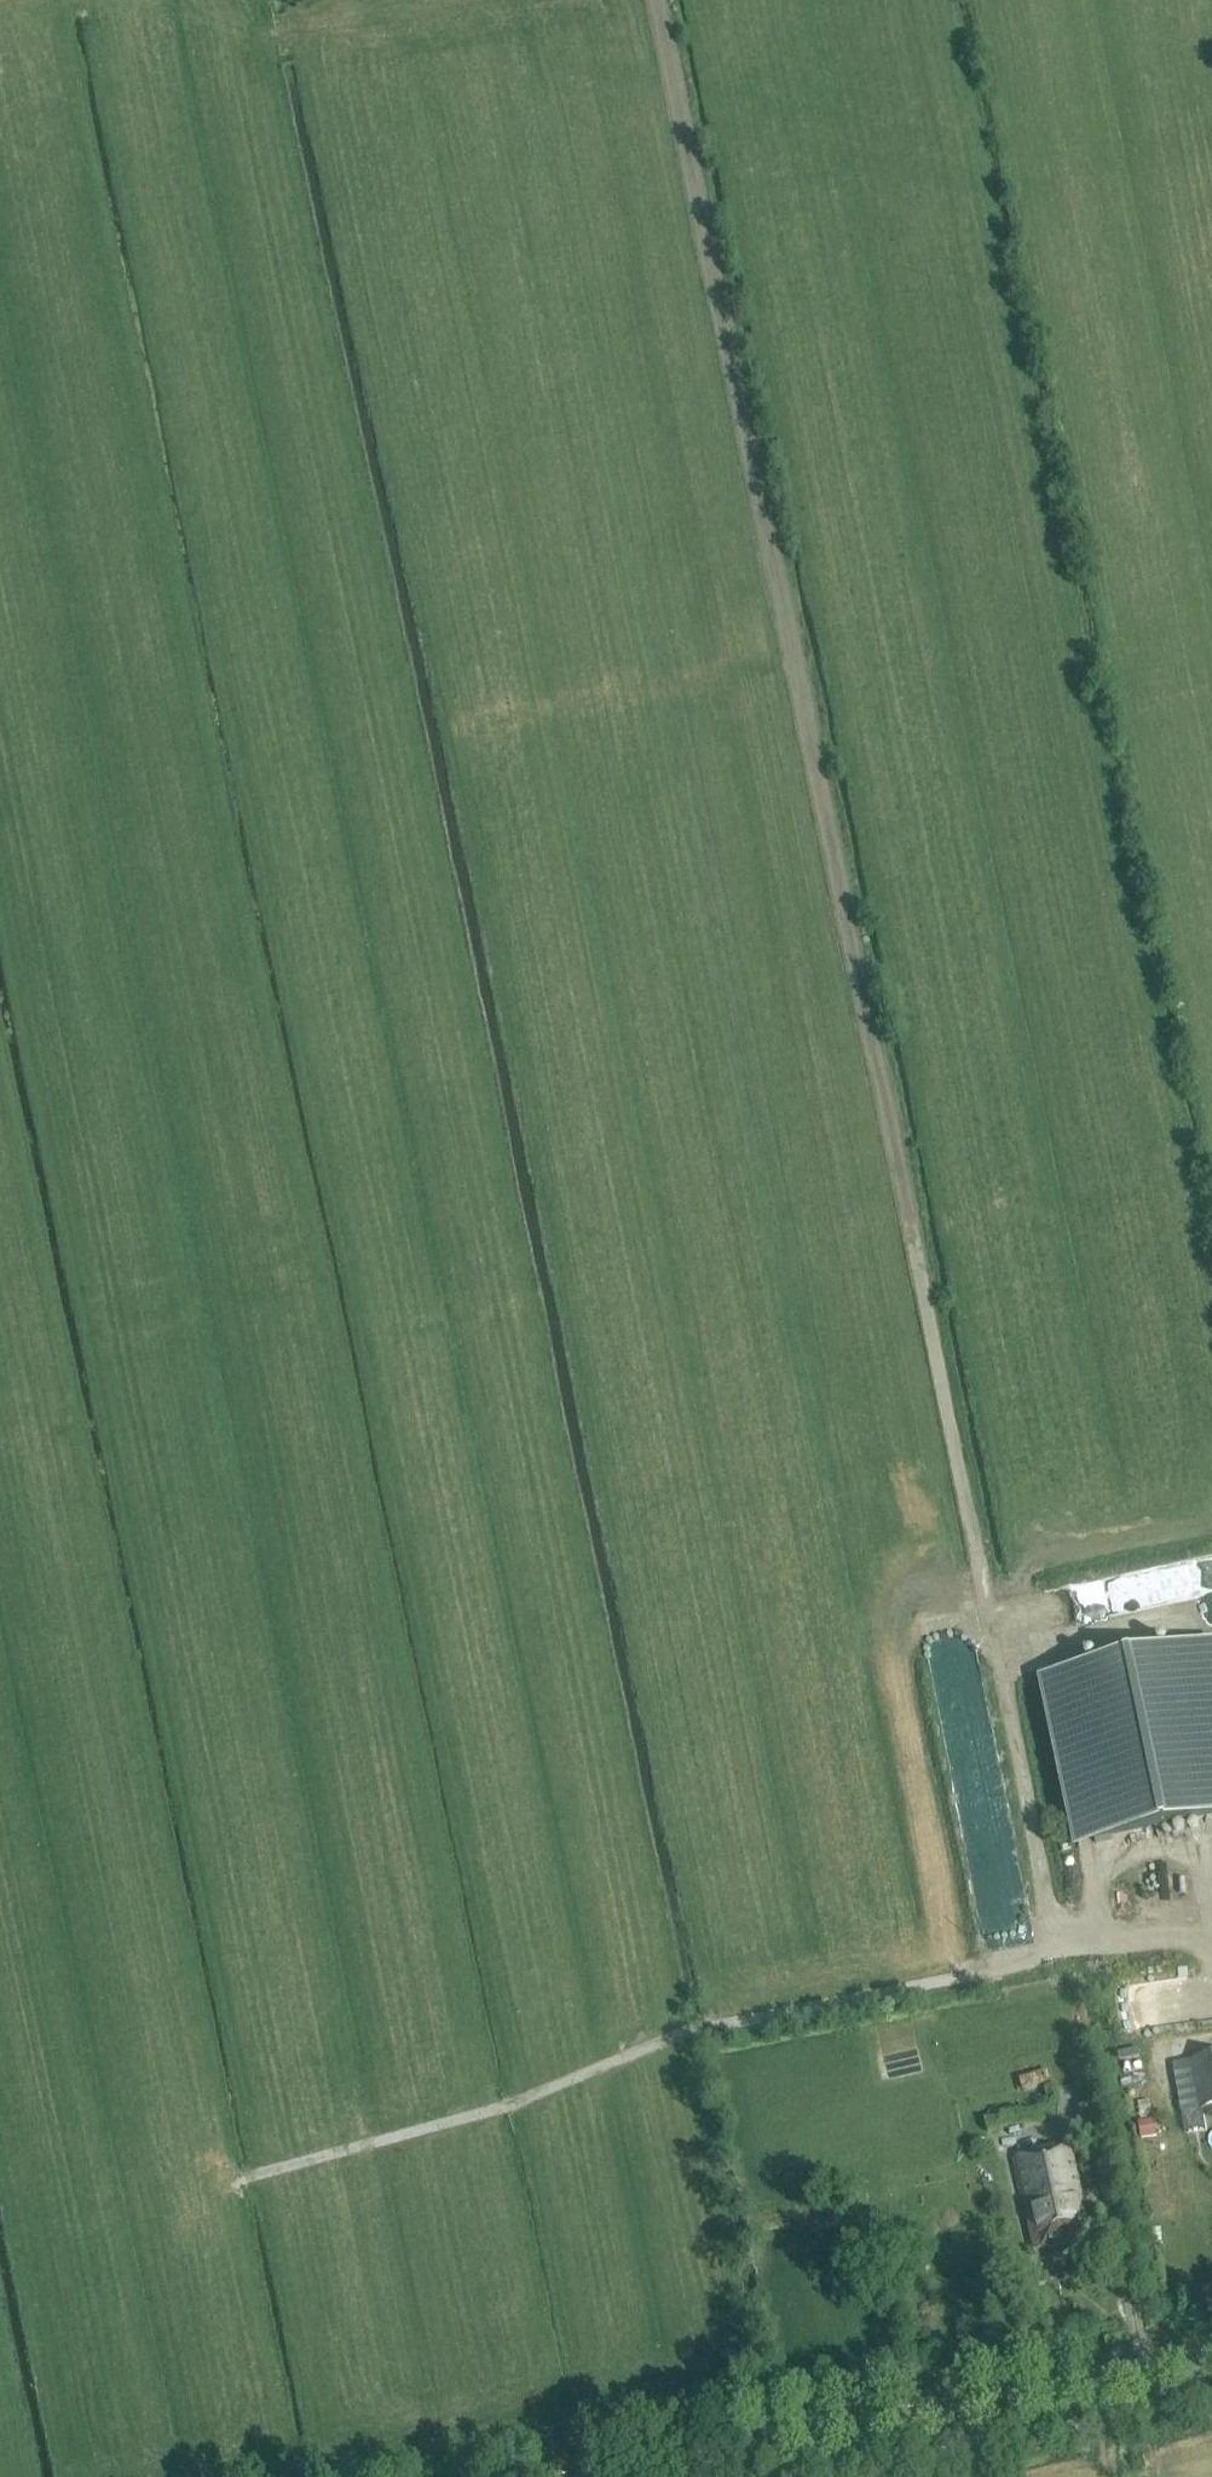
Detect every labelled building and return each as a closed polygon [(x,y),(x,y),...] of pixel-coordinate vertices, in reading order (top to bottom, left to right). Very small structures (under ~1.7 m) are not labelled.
[(1073,1848),(1211,1819),(1211,1641),(1037,1679),(1073,1848)] [(1203,2016),(1209,2044),(1211,2043),(1211,2014),(1203,2016)] [(1193,2061),(1174,2065),(1175,2069),(1174,2069),(1182,2113),(1202,2110),(1202,2111),(1211,2109),(1211,2058),(1193,2061)] [(1136,2106),(1138,2121),(1153,2120),(1151,2104),(1136,2106)] [(1079,2225),(1085,2224),(1070,2150),(1019,2161),(1028,2208),(1026,2208),(1035,2251),(1060,2246),(1062,2257),(1085,2252),(1079,2225)]
